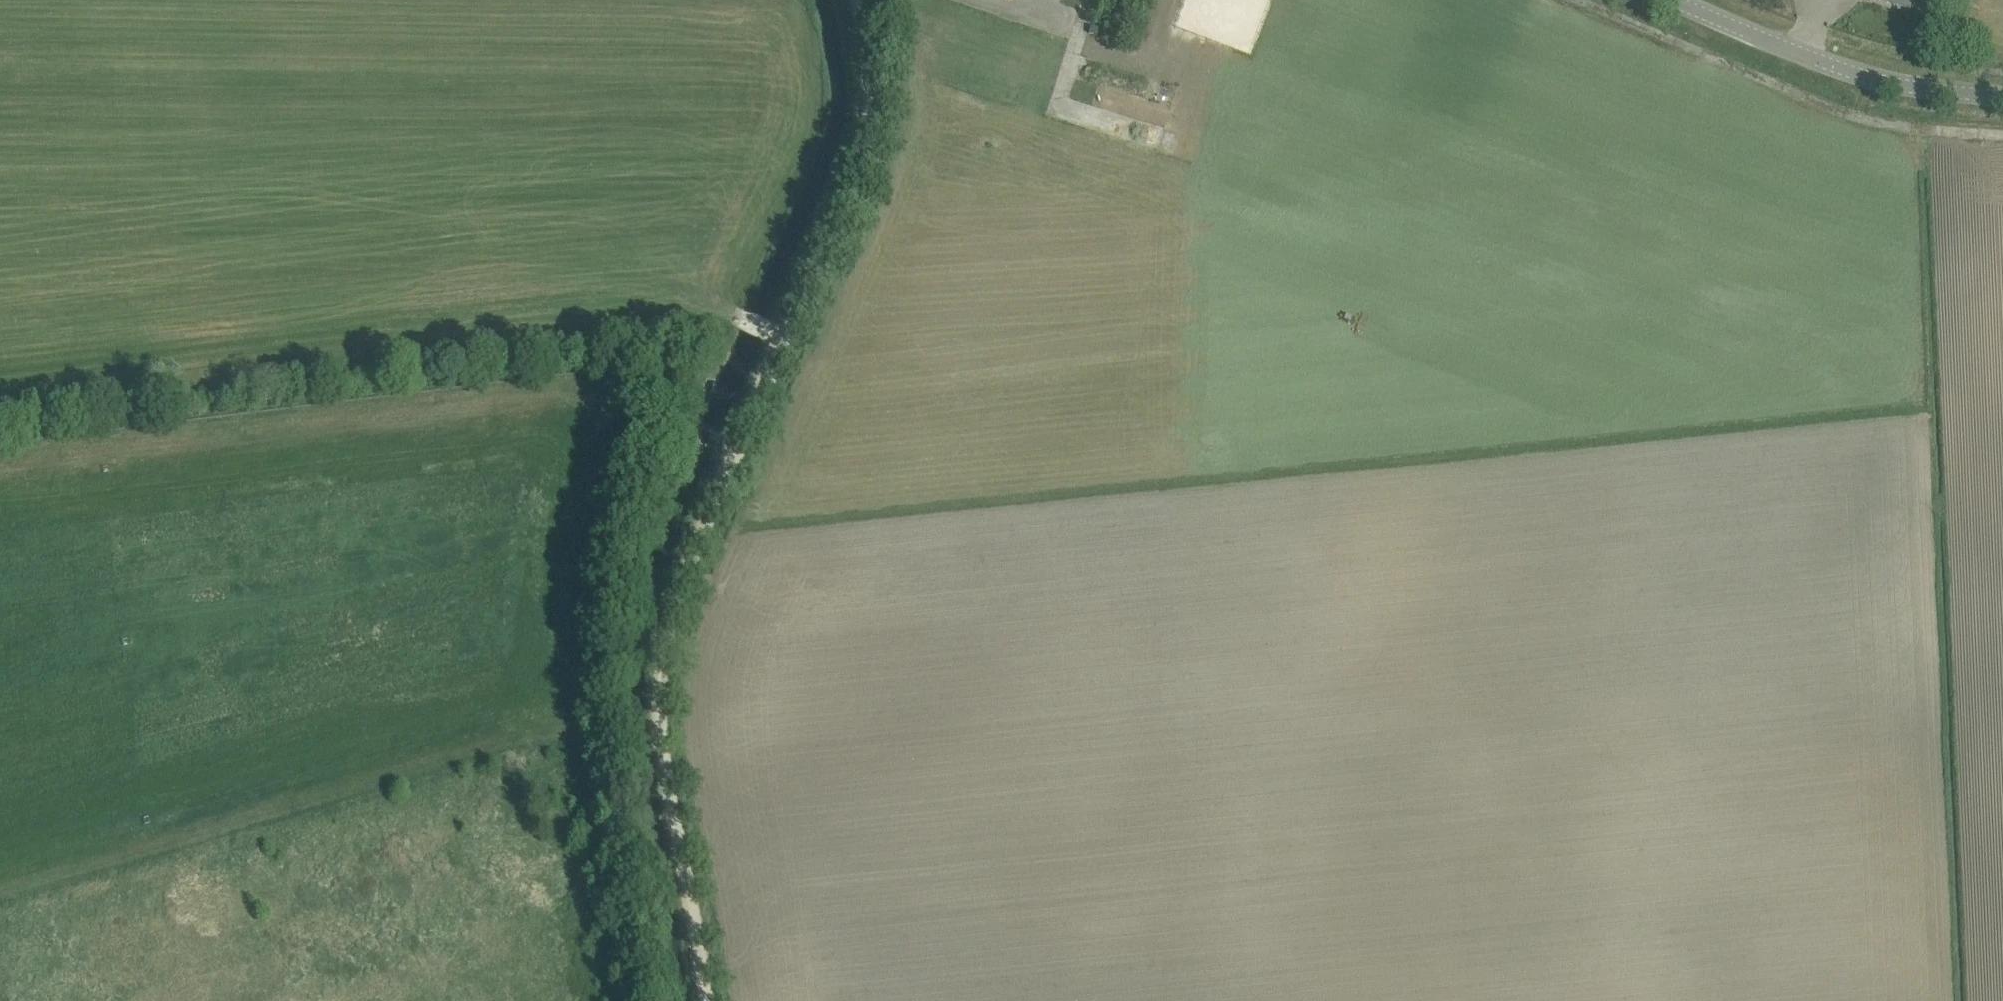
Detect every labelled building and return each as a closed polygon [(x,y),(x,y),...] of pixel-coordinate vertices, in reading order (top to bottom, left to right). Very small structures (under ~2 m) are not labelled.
[(1909,9),(1912,1),(1913,1),(1913,0),(1875,0),(1909,9)]
